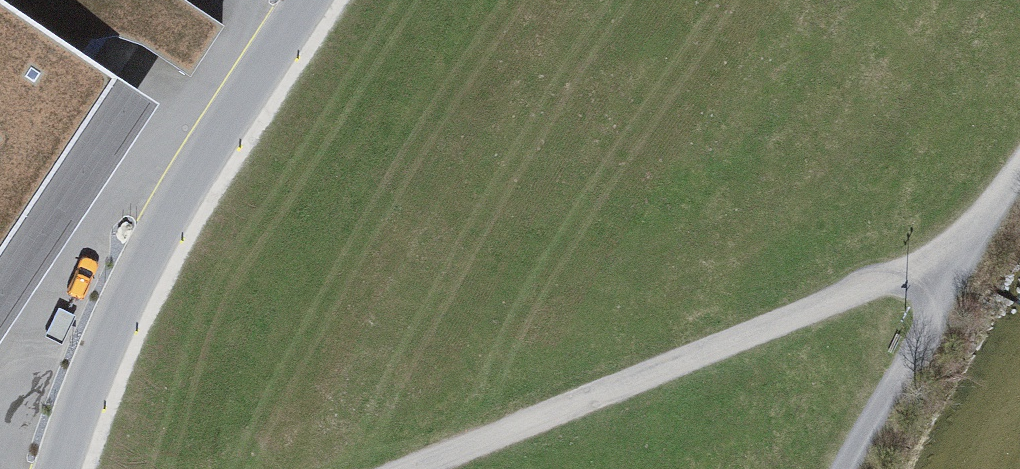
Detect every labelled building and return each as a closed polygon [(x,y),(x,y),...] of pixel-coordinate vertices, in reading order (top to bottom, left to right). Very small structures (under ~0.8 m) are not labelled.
[(0,0),(0,336),(2,333),(155,103),(0,0)]
